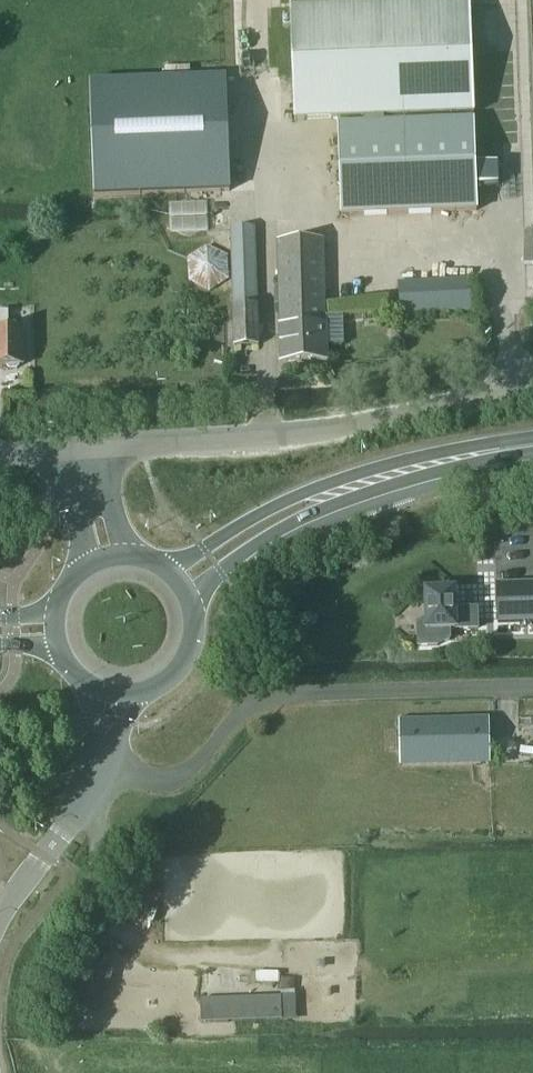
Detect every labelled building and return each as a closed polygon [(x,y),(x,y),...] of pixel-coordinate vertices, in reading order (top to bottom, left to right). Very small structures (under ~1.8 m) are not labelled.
[(291,8),(296,120),(474,114),(470,1),(291,8)] [(226,78),(91,83),(95,196),(230,191),(226,78)] [(339,124),(343,215),(477,210),(474,120),(339,124)] [(235,347),(259,346),(256,227),(232,228),(235,347)] [(326,324),(324,239),(278,240),(281,325),(326,324)] [(210,291),(229,278),(228,255),(207,245),(188,258),(190,280),(210,291)] [(401,314),(469,311),(472,310),(470,279),(399,283),(401,314)] [(385,311),(395,311),(394,285),(383,286),(385,311)] [(25,341),(25,335),(23,332),(22,329),(9,330),(9,311),(0,311),(0,366),(7,366),(10,368),(18,368),(20,365),(23,365),(23,344),(25,341)] [(281,325),(280,325),(281,362),(328,361),(326,324),(281,325)] [(497,584),(498,623),(532,622),(532,583),(497,584)] [(449,629),(478,628),(477,609),(455,609),(455,592),(427,592),(427,618),(417,623),(418,646),(438,645),(449,639),(449,629)] [(401,766),(489,764),(488,718),(400,720),(401,766)] [(8,758),(5,745),(0,746),(0,760),(8,758)] [(137,873),(132,886),(145,891),(150,879),(137,873)] [(258,1019),(281,1018),(280,997),(201,1000),(202,1023),(258,1022),(258,1019)]
